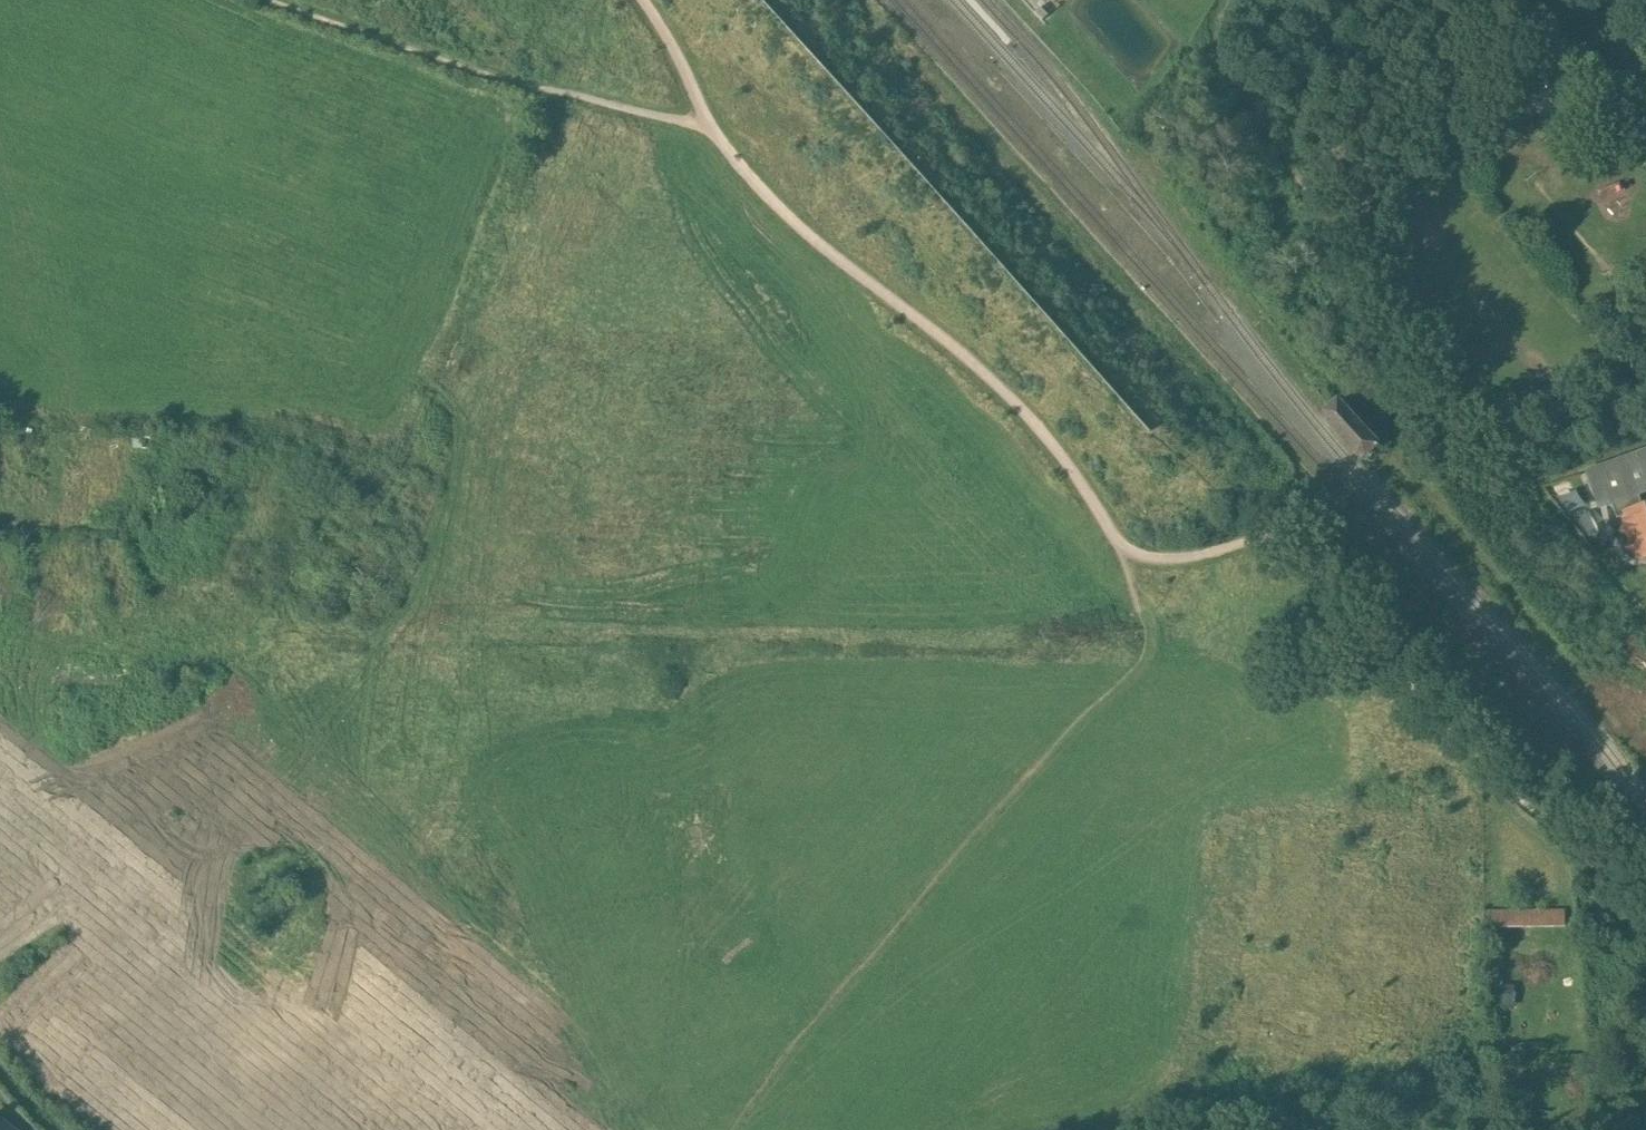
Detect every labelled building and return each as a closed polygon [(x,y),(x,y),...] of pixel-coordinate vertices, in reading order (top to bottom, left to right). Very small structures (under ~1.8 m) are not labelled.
[(1337,402),(1323,415),(1361,458),(1376,444),(1337,402)] [(1622,513),(1645,504),(1645,447),(1587,468),(1599,504),(1617,498),(1622,513)] [(1622,513),(1625,522),(1620,532),(1630,537),(1630,538),(1626,548),(1635,552),(1637,558),(1645,555),(1645,504),(1622,513)] [(1564,910),(1486,911),(1486,926),(1564,924),(1564,910)] [(0,1120),(0,1129),(13,1129),(0,1120)]
